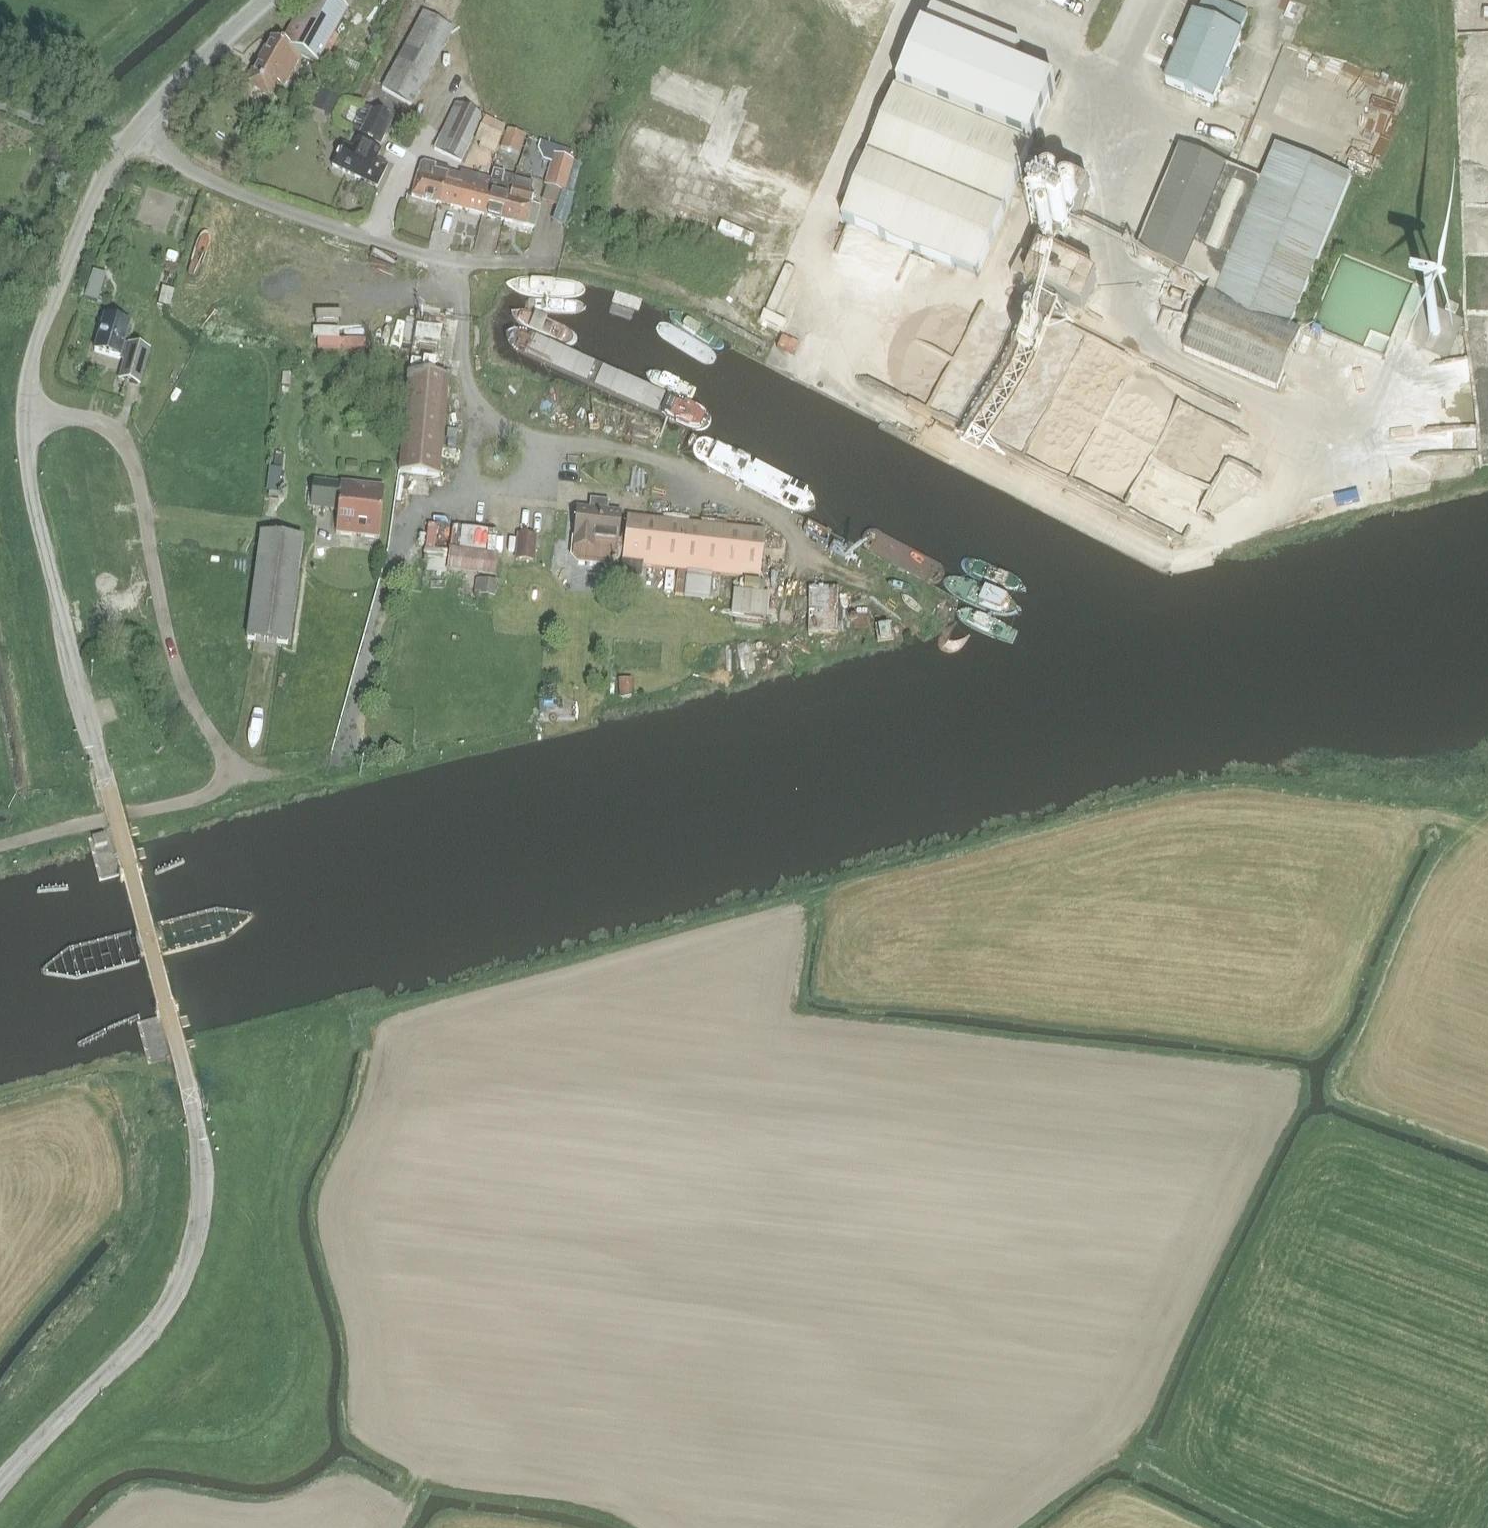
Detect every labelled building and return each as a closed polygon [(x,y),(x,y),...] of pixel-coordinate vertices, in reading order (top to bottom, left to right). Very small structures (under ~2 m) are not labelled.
[(347,12),(325,0),(307,0),(281,44),(271,38),(245,85),(267,97),(275,83),(282,87),(299,56),(317,65),(347,12)] [(1165,84),(1213,104),(1241,37),(1239,36),(1247,15),(1211,0),(1204,0),(1196,18),(1194,17),(1165,84)] [(411,106),(453,30),(422,13),(381,90),(411,106)] [(896,95),(1028,151),(1055,88),(923,32),(896,95)] [(311,109),(330,118),(339,100),(319,91),(311,109)] [(886,115),(842,222),(975,279),(1030,152),(1028,151),(896,95),(887,115),(886,115)] [(433,150),(461,163),(483,116),(455,103),(433,150)] [(392,120),(372,110),(363,105),(353,125),(357,127),(355,133),(359,135),(380,145),(392,120)] [(476,136),(496,145),(505,127),(484,117),(476,136)] [(517,155),(524,135),(506,129),(499,149),(517,155)] [(378,155),(370,151),(372,147),(360,141),(355,151),(342,145),(332,166),(377,188),(387,167),(375,161),(378,155)] [(572,151),(555,147),(544,185),(563,191),(573,159),(570,159),(572,151)] [(1137,254),(1181,272),(1211,285),(1183,351),(1277,390),(1300,333),(1289,329),(1350,180),(1275,149),(1261,183),(1180,150),(1137,254)] [(445,181),(447,173),(448,169),(423,162),(419,164),(411,196),(439,203),(445,181)] [(515,178),(501,175),(502,172),(492,170),(490,180),(489,180),(480,214),(503,220),(512,186),(515,178)] [(447,173),(445,181),(439,203),(480,214),(489,180),(465,173),(464,177),(447,173)] [(1091,192),(1059,176),(1043,208),(1075,224),(1091,192)] [(532,183),(515,178),(512,186),(503,220),(533,228),(539,206),(531,204),(534,194),(529,193),(532,183)] [(105,276),(93,271),(84,298),(96,302),(105,276)] [(160,287),(156,303),(168,306),(173,290),(160,287)] [(123,345),(129,326),(111,321),(111,324),(103,321),(94,351),(119,359),(120,358),(125,359),(119,380),(139,386),(149,351),(129,346),(123,345)] [(341,336),(341,327),(320,327),(319,346),(368,347),(368,337),(341,336)] [(407,373),(399,473),(438,476),(447,377),(407,373)] [(382,487),(312,480),(309,508),(338,511),(335,534),(377,537),(377,538),(379,538),(383,486),(382,486),(382,487)] [(573,547),(572,559),(576,564),(611,567),(616,561),(617,546),(620,512),(607,511),(608,501),(590,500),(588,514),(576,513),(573,547)] [(626,516),(620,575),(640,577),(641,567),(701,573),(758,579),(764,530),(701,524),(626,516)] [(430,540),(453,541),(453,547),(505,549),(506,528),(430,525),(430,540)] [(534,562),(536,535),(516,533),(514,561),(534,562)] [(257,559),(247,639),(280,644),(287,645),(298,565),(301,539),(261,534),(257,559)] [(497,555),(485,554),(449,549),(446,572),(495,578),(497,555)] [(495,595),(497,579),(475,576),(473,592),(495,595)] [(741,620),(763,620),(764,580),(741,579),(741,620)] [(812,585),(811,630),(840,631),(841,585),(812,585)] [(887,626),(876,627),(879,643),(890,641),(887,626)] [(632,679),(617,679),(618,698),(625,700),(631,698),(632,679)] [(107,845),(104,834),(91,838),(94,848),(107,845)]
